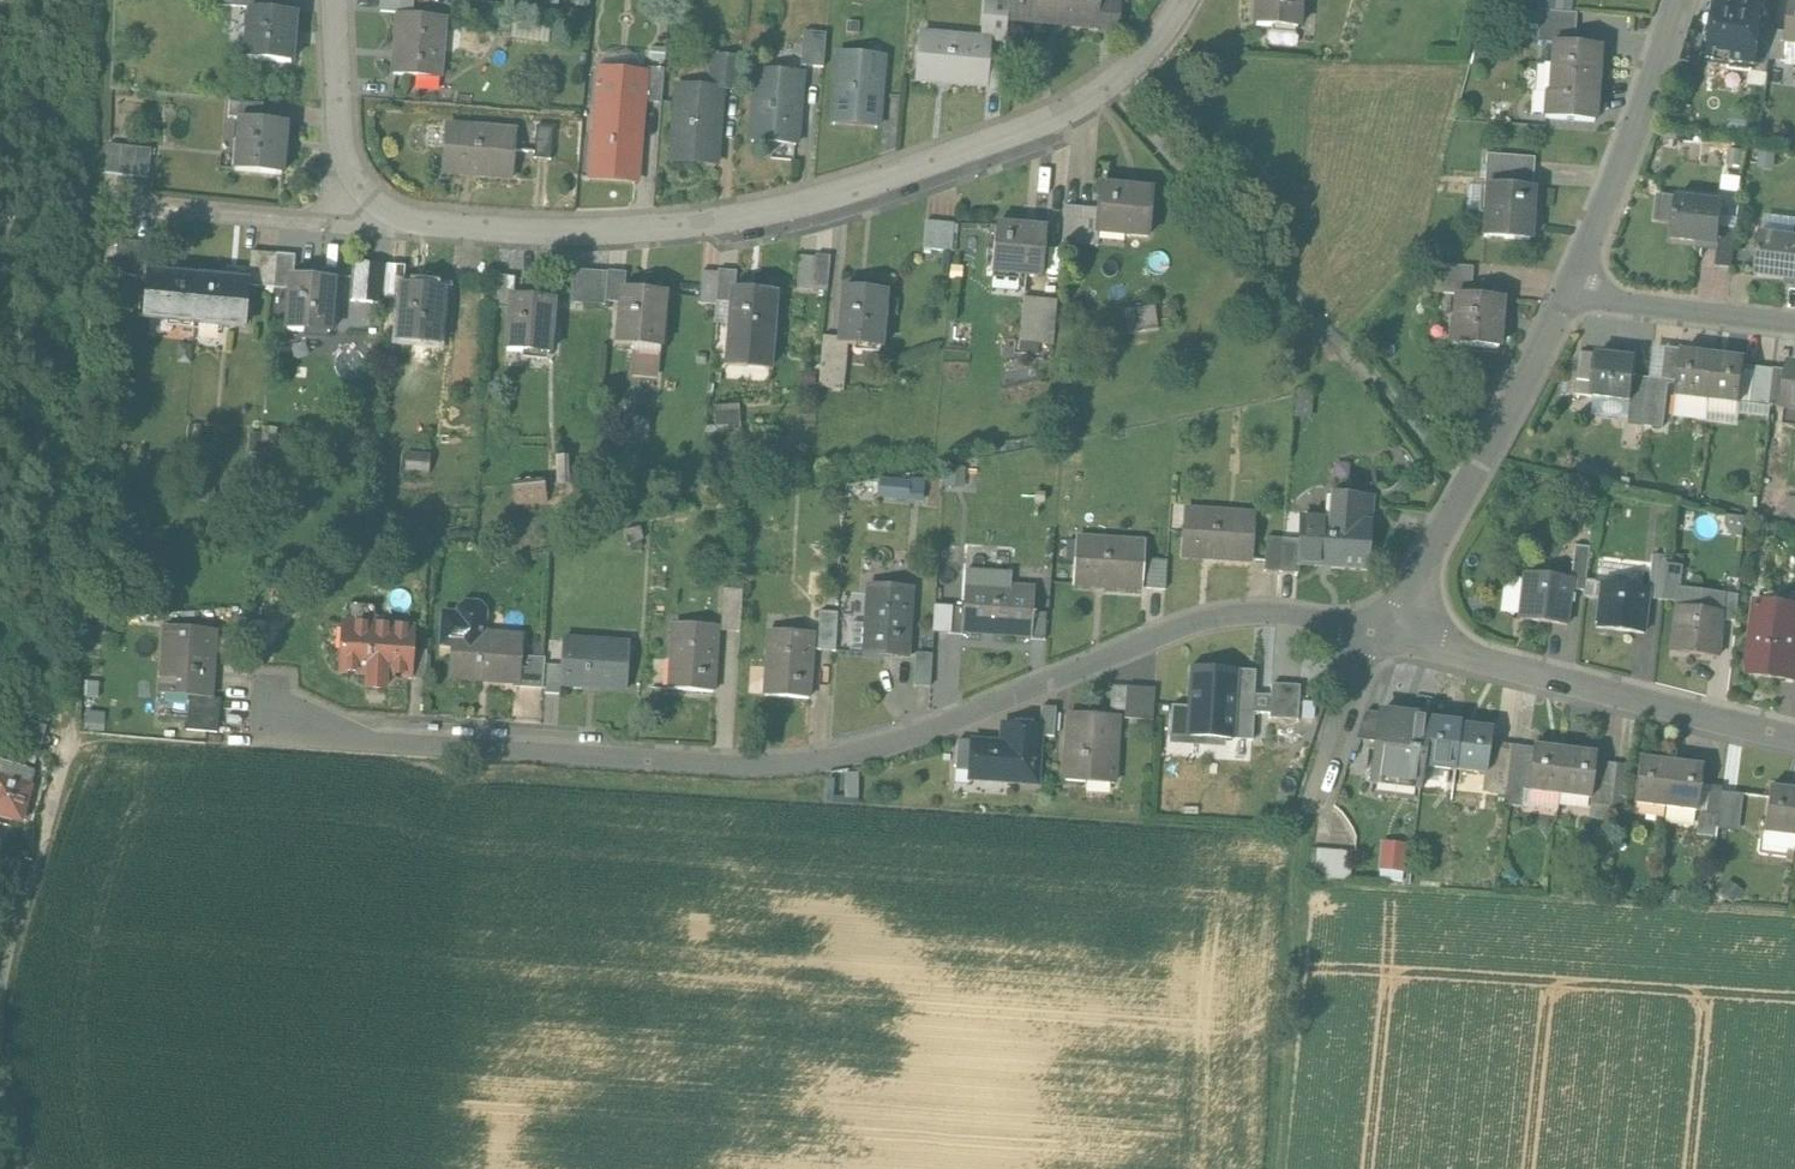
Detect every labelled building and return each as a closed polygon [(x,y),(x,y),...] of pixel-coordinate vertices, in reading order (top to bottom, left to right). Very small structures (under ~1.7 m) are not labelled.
[(214,6),(249,9),(269,11),(270,0),(215,0),(214,6)] [(379,13),(397,14),(411,15),(413,0),(380,0),(379,13)] [(1029,21),(1051,23),(1051,20),(1070,22),(1070,25),(1097,27),(1100,0),(1098,0),(1030,0),(1029,21)] [(1121,2),(1100,0),(1097,27),(1097,32),(1118,34),(1121,2)] [(1256,24),(1297,27),(1299,6),(1297,6),(1297,0),(1258,0),(1256,24)] [(1727,0),(1720,0),(1718,12),(1716,13),(1715,21),(1717,23),(1714,44),(1731,46),(1755,50),(1756,50),(1757,37),(1761,4),(1739,2),(1738,0),(1737,1),(1727,0)] [(1792,2),(1787,45),(1794,46),(1794,3),(1792,2)] [(269,11),(249,9),(247,31),(249,32),(246,60),(290,64),(291,47),(295,47),(297,29),(293,29),(294,13),(269,11)] [(1577,16),(1539,13),(1536,44),(1553,46),(1575,47),(1577,16)] [(411,15),(397,14),(395,39),(398,39),(395,73),(392,73),(392,76),(418,78),(418,75),(437,77),(437,80),(439,80),(442,48),(439,48),(442,20),(444,20),(444,18),(411,15)] [(1695,20),(1681,62),(1697,67),(1711,26),(1695,20)] [(826,35),(804,33),(801,66),(824,68),(826,35)] [(965,40),(938,38),(938,36),(920,34),(917,79),(939,81),(939,78),(958,80),(958,82),(985,85),(988,59),(985,59),(987,42),(989,42),(989,40),(965,38),(965,40)] [(1771,38),(1757,37),(1756,50),(1755,50),(1752,75),(1767,77),(1771,38)] [(1575,47),(1553,46),(1551,68),(1553,68),(1551,98),(1547,98),(1546,122),(1594,125),(1597,78),(1595,78),(1597,51),(1599,51),(1599,49),(1575,47)] [(1731,46),(1728,73),(1749,76),(1751,76),(1752,75),(1755,50),(1731,46)] [(882,56),(857,54),(857,57),(841,55),(841,53),(839,53),(837,77),(839,78),(837,99),(835,99),(833,125),(835,126),(835,122),(875,126),(875,129),(876,129),(879,102),(877,102),(878,85),(880,85),(882,56)] [(742,58),(713,56),(710,91),(722,92),(739,93),(742,58)] [(1005,60),(991,59),(989,84),(1003,85),(1005,60)] [(664,70),(644,68),(643,75),(645,75),(643,102),(662,103),(664,70)] [(643,75),(600,72),(595,130),(597,130),(595,150),(594,150),(592,177),(594,177),(594,174),(635,177),(634,180),(637,181),(639,154),(638,154),(639,137),(640,137),(643,102),(645,75),(643,75)] [(776,74),(757,72),(755,96),(757,96),(755,118),(753,118),(750,143),(753,143),(753,141),(794,144),(794,147),(796,147),(798,125),(796,125),(797,104),(799,104),(802,75),(776,73),(776,74)] [(1767,77),(1752,75),(1751,76),(1749,76),(1747,88),(1765,90),(1767,77)] [(710,91),(695,89),(695,92),(679,90),(680,88),(677,88),(674,114),(677,114),(675,136),(672,136),(670,159),(673,160),(674,156),(714,160),(713,163),(715,163),(717,140),(715,139),(717,121),(719,121),(722,92),(710,91)] [(263,104),(230,102),(229,119),(240,120),(261,122),(263,104)] [(261,122),(240,120),(238,142),(240,142),(237,170),(281,174),(283,154),(287,154),(288,140),(284,139),(286,124),(261,122)] [(491,133),(465,131),(465,127),(447,126),(444,173),(467,174),(467,172),(485,173),(484,175),(513,177),(514,150),(512,149),(513,134),(516,134),(516,131),(491,129),(491,133)] [(552,128),(535,127),(533,158),(550,159),(552,128)] [(151,150),(109,147),(107,176),(149,179),(151,150)] [(1534,158),(1486,155),(1484,186),(1488,186),(1532,189),(1534,158)] [(1154,188),(1103,184),(1099,230),(1150,234),(1151,232),(1148,231),(1150,211),(1152,211),(1154,188)] [(1532,189),(1488,186),(1485,236),(1505,238),(1505,239),(1528,241),(1532,189)] [(1723,205),(1661,198),(1658,219),(1675,221),(1673,241),(1718,246),(1720,229),(1723,205)] [(927,246),(961,247),(962,217),(928,216),(927,246)] [(1049,229),(997,224),(993,268),(1043,272),(1045,251),(1047,251),(1049,229)] [(1736,231),(1720,229),(1718,246),(1716,266),(1731,268),(1736,231)] [(1762,237),(1757,276),(1794,281),(1794,241),(1762,237)] [(150,244),(119,242),(117,275),(148,277),(148,273),(150,244)] [(295,255),(277,253),(274,287),(291,288),(293,275),(294,275),(295,255)] [(815,255),(801,254),(798,286),(828,288),(831,254),(816,253),(815,255)] [(406,267),(387,265),(384,298),(402,300),(403,286),(404,286),(406,267)] [(1473,268),(1444,267),(1443,296),(1457,296),(1472,297),(1473,268)] [(737,271),(719,269),(716,300),(734,301),(735,288),(736,288),(737,271)] [(1000,269),(999,283),(1025,285),(1027,272),(1000,269)] [(626,272),(608,271),(606,300),(623,302),(625,288),(626,272)] [(198,277),(148,273),(148,277),(146,296),(148,296),(146,314),(145,314),(144,317),(194,321),(198,277)] [(294,275),(293,275),(291,288),(288,330),(304,332),(304,330),(329,332),(329,334),(331,334),(335,278),(294,275)] [(516,277),(497,275),(494,306),(512,308),(513,295),(514,295),(516,277)] [(250,282),(198,277),(194,321),(246,325),(246,322),(244,322),(246,304),(248,304),(250,282)] [(404,286),(403,286),(402,300),(399,341),(414,342),(414,340),(439,342),(439,343),(441,343),(445,289),(404,286)] [(887,290),(846,287),(842,336),(842,340),(849,341),(857,341),(858,340),(882,342),(887,290)] [(666,291),(625,288),(623,302),(620,342),(661,345),(666,291)] [(736,288),(735,288),(734,301),(728,361),(770,365),(777,292),(736,288)] [(514,295),(513,295),(512,308),(508,351),(525,352),(525,350),(549,351),(548,353),(550,353),(556,299),(514,295)] [(1058,299),(1025,296),(1022,335),(1055,338),(1058,299)] [(1472,297),(1457,296),(1454,318),(1456,319),(1454,346),(1498,349),(1502,298),(1472,297)] [(1161,302),(1129,304),(1131,326),(1162,324),(1161,302)] [(842,336),(824,334),(821,369),(847,371),(849,341),(842,340),(842,336)] [(1714,357),(1683,354),(1678,397),(1708,400),(1714,357)] [(1636,360),(1598,355),(1592,396),(1599,397),(1599,398),(1611,400),(1612,396),(1631,398),(1636,360)] [(1744,360),(1714,357),(1708,400),(1740,403),(1744,360)] [(1790,366),(1789,373),(1784,409),(1794,410),(1794,366),(1790,366)] [(1789,373),(1775,371),(1770,407),(1784,409),(1789,373)] [(718,401),(717,425),(746,425),(746,401),(718,401)] [(413,449),(412,467),(433,468),(434,450),(413,449)] [(1371,499),(1332,496),(1330,522),(1302,520),(1300,542),(1299,565),(1366,570),(1371,499)] [(1253,517),(1185,512),(1182,556),(1250,561),(1253,517)] [(1283,541),(1266,540),(1263,574),(1281,575),(1283,541)] [(1300,542),(1283,541),(1281,575),(1298,576),(1299,565),(1300,542)] [(1118,545),(1097,544),(1092,542),(1076,542),(1073,584),(1142,589),(1144,564),(1143,564),(1144,546),(1120,544),(1118,545)] [(1590,550),(1575,548),(1571,582),(1570,591),(1585,593),(1590,550)] [(1667,560),(1653,558),(1648,593),(1649,594),(1648,602),(1661,603),(1667,560)] [(1167,563),(1149,562),(1147,590),(1165,591),(1167,563)] [(1571,582),(1524,577),(1518,620),(1565,625),(1570,591),(1571,582)] [(1007,593),(982,591),(982,589),(966,588),(964,611),(963,633),(1032,637),(1033,615),(1033,611),(1032,610),(1033,592),(1007,591),(1007,593)] [(1648,593),(1602,588),(1596,630),(1644,635),(1648,602),(1649,594),(1648,593)] [(911,593),(869,591),(867,628),(852,627),(850,653),(867,654),(867,655),(908,658),(910,631),(909,631),(911,593)] [(741,594),(725,593),(723,632),(739,633),(741,594)] [(1738,599),(1725,597),(1723,616),(1722,624),(1734,626),(1738,599)] [(1761,608),(1762,604),(1756,603),(1747,675),(1794,681),(1794,679),(1794,612),(1761,608)] [(485,612),(479,606),(465,605),(459,611),(458,616),(444,615),(442,646),(457,647),(456,660),(453,660),(452,678),(480,680),(480,677),(516,679),(516,683),(518,683),(521,639),(483,636),(485,612)] [(1723,616),(1676,610),(1670,653),(1717,659),(1722,624),(1723,616)] [(964,611),(950,611),(949,637),(963,638),(963,633),(964,611)] [(838,614),(821,613),(819,651),(835,652),(838,614)] [(1046,616),(1033,615),(1032,637),(1031,641),(1044,642),(1046,616)] [(411,631),(345,627),(345,628),(349,628),(347,653),(344,653),(343,671),(371,673),(371,670),(407,672),(407,676),(408,676),(410,652),(411,631)] [(716,630),(673,627),(671,663),(673,663),(671,692),(714,695),(716,666),(714,666),(716,630)] [(213,634),(168,633),(166,672),(164,672),(163,701),(165,701),(165,697),(191,699),(191,702),(211,703),(211,702),(212,674),(209,674),(210,637),(212,636),(213,634)] [(812,636),(769,634),(768,670),(769,671),(768,699),(811,701),(812,673),(810,672),(812,636)] [(630,648),(564,643),(564,646),(567,646),(565,671),(562,670),(561,688),(589,691),(590,687),(626,690),(625,693),(627,693),(630,648)] [(427,653),(410,652),(408,676),(408,681),(425,682),(427,653)] [(931,659),(916,658),(914,688),(929,689),(931,659)] [(545,661),(524,659),(522,689),(543,690),(545,669),(545,661)] [(562,670),(545,669),(543,690),(543,697),(560,698),(561,688),(562,670)] [(1256,674),(1215,671),(1212,712),(1207,711),(1206,738),(1225,740),(1225,736),(1251,738),(1256,674)] [(1155,691),(1125,689),(1123,720),(1153,722),(1155,691)] [(211,703),(191,702),(188,734),(218,736),(222,703),(211,702),(211,703)] [(1040,712),(1040,728),(1043,728),(1043,739),(1054,739),(1055,713),(1040,712)] [(1379,715),(1365,714),(1356,741),(1376,744),(1379,715)] [(1114,718),(1073,715),(1070,755),(1066,755),(1064,783),(1084,784),(1084,780),(1112,782),(1113,758),(1112,758),(1114,718)] [(1429,721),(1379,715),(1376,744),(1371,782),(1421,788),(1423,769),(1428,726),(1429,721)] [(1043,739),(1043,728),(1040,728),(1001,726),(1001,743),(972,742),(970,784),(1040,788),(1043,739)] [(1460,730),(1428,726),(1423,769),(1455,773),(1460,730)] [(1491,734),(1460,730),(1455,773),(1486,776),(1491,734)] [(1565,753),(1534,750),(1529,792),(1560,796),(1565,753)] [(1596,757),(1565,753),(1560,796),(1591,799),(1595,764),(1596,757)] [(1671,765),(1640,762),(1636,805),(1666,808),(1671,765)] [(1,764),(0,767),(0,818),(22,824),(37,773),(1,764)] [(1617,766),(1595,764),(1591,799),(1590,807),(1612,810),(1617,766)] [(1702,769),(1671,765),(1666,808),(1698,811),(1702,769)] [(837,800),(864,795),(859,772),(833,777),(837,800)] [(1771,789),(1766,834),(1794,837),(1794,792),(1771,789)] [(1387,838),(1383,868),(1410,872),(1414,842),(1387,838)] [(1356,876),(1355,848),(1318,849),(1319,877),(1356,876)]
